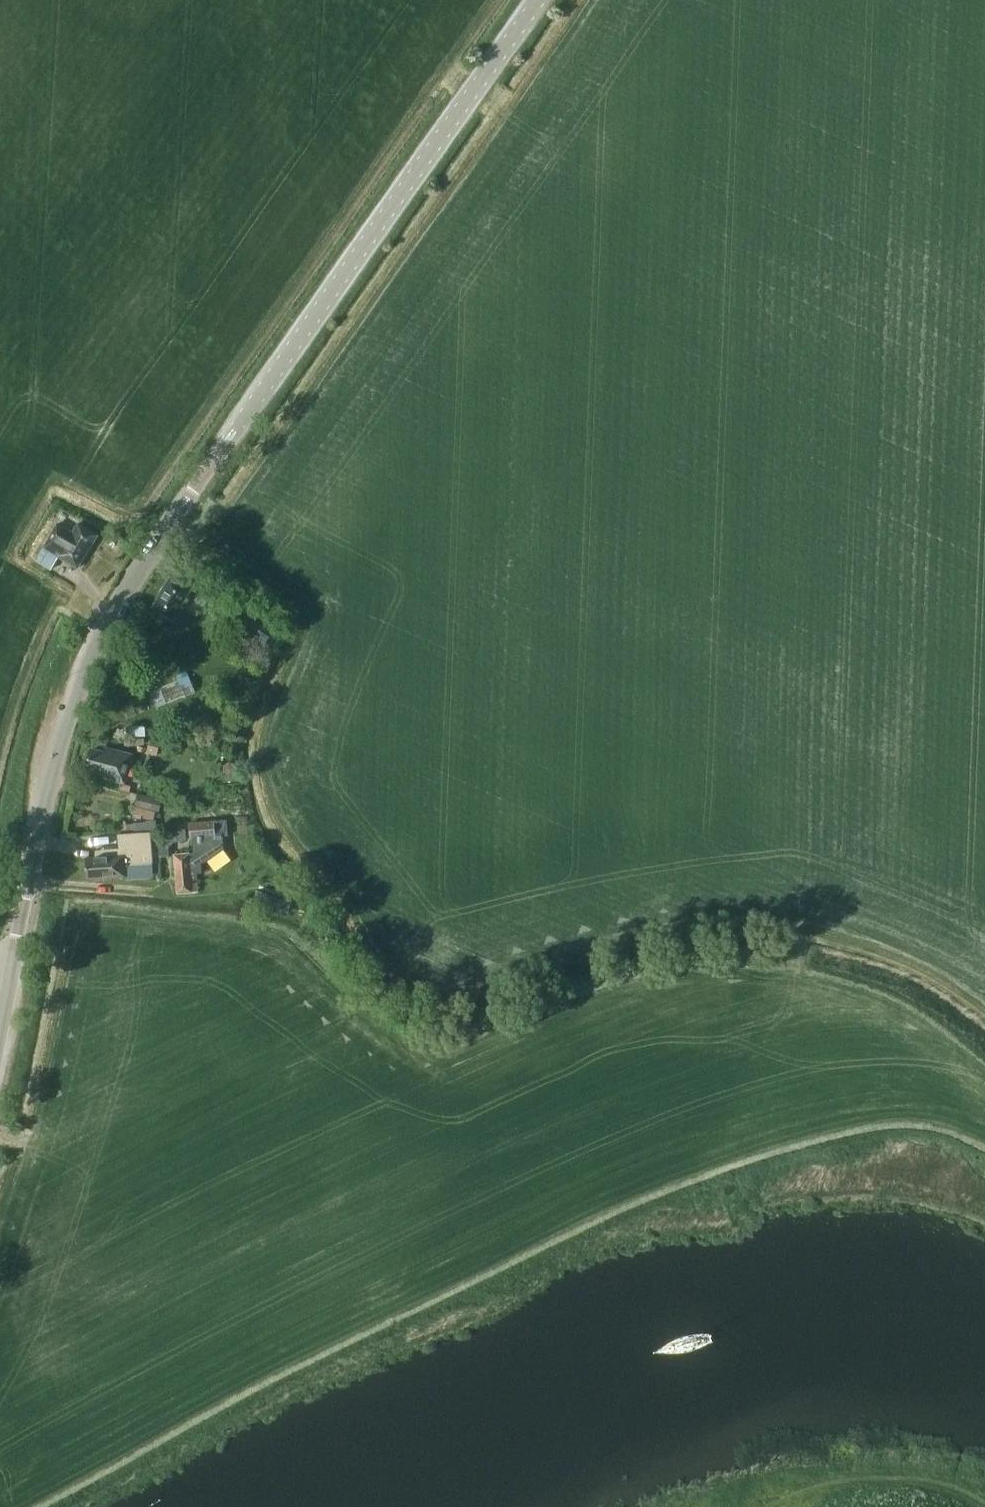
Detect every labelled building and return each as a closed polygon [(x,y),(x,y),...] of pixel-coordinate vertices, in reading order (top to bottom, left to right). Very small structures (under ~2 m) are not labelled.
[(78,523),(73,531),(58,522),(42,547),(44,548),(36,560),(50,569),(58,555),(77,567),(98,535),(78,523)] [(173,619),(190,590),(170,577),(152,607),(173,619)] [(256,641),(268,621),(237,602),(224,622),(256,641)] [(124,783),(132,754),(104,747),(103,752),(91,749),(85,773),(124,783)] [(134,810),(154,815),(155,811),(158,812),(162,799),(138,793),(134,810)] [(194,852),(175,855),(178,893),(197,892),(196,874),(202,874),(201,864),(204,864),(223,848),(222,835),(228,834),(227,820),(214,821),(190,823),(191,838),(192,838),(194,852)] [(156,828),(155,821),(126,823),(126,830),(156,828)] [(173,841),(186,839),(184,828),(170,830),(167,832),(164,834),(162,836),(160,839),(159,842),(159,857),(169,856),(168,847),(173,841)] [(90,858),(85,858),(87,879),(125,876),(124,864),(138,863),(152,862),(155,862),(152,830),(135,831),(118,832),(119,845),(119,847),(105,849),(106,856),(95,857),(90,858)]
